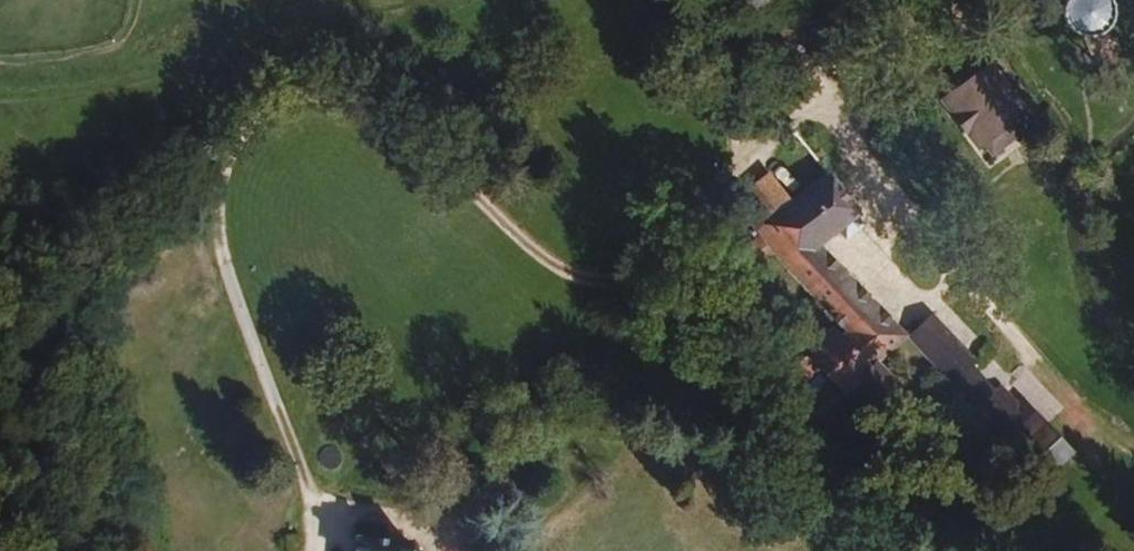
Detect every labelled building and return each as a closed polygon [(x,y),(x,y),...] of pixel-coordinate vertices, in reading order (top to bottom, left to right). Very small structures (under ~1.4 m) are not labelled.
[(1054,3),(1054,14),(1059,24),(1067,31),(1077,35),(1088,35),(1095,33),(1101,29),(1106,24),(1111,14),(1112,3),(1111,0),(1055,0),(1054,3)] [(934,89),(945,101),(978,74),(968,62),(934,89)] [(970,150),(1017,114),(983,71),(939,106),(970,150)] [(1011,119),(978,144),(992,159),(1024,133),(1011,119)] [(782,193),(787,200),(819,175),(800,151),(784,164),(797,181),(782,193)] [(874,365),(803,262),(819,248),(824,257),(850,238),(815,184),(733,240),(811,356),(767,387),(793,422),(818,407),(835,433),(862,415),(844,388),(874,365)] [(940,315),(879,351),(939,450),(986,422),(1003,450),(1023,437),(1032,453),(1054,440),(1035,409),(1019,418),(999,385),(987,392),(940,315)] [(1055,470),(1071,454),(1055,438),(1039,454),(1055,470)]
